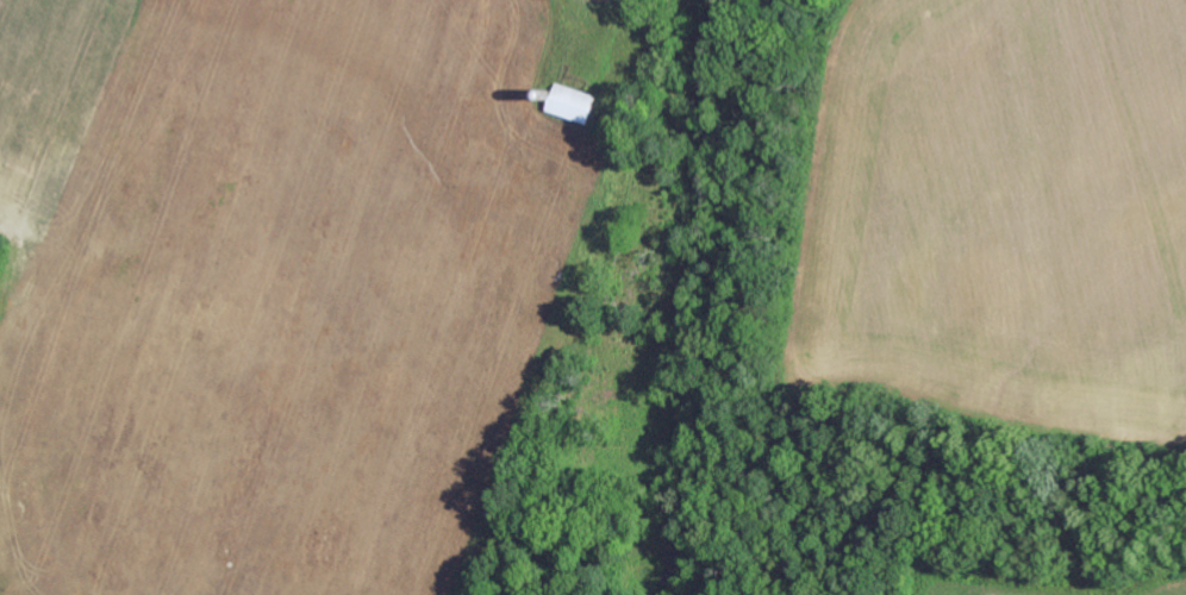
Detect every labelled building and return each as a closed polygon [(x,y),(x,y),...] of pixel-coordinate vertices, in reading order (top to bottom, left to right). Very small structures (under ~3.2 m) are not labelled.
[(592,123),(601,95),(557,81),(548,110),(592,123)]
